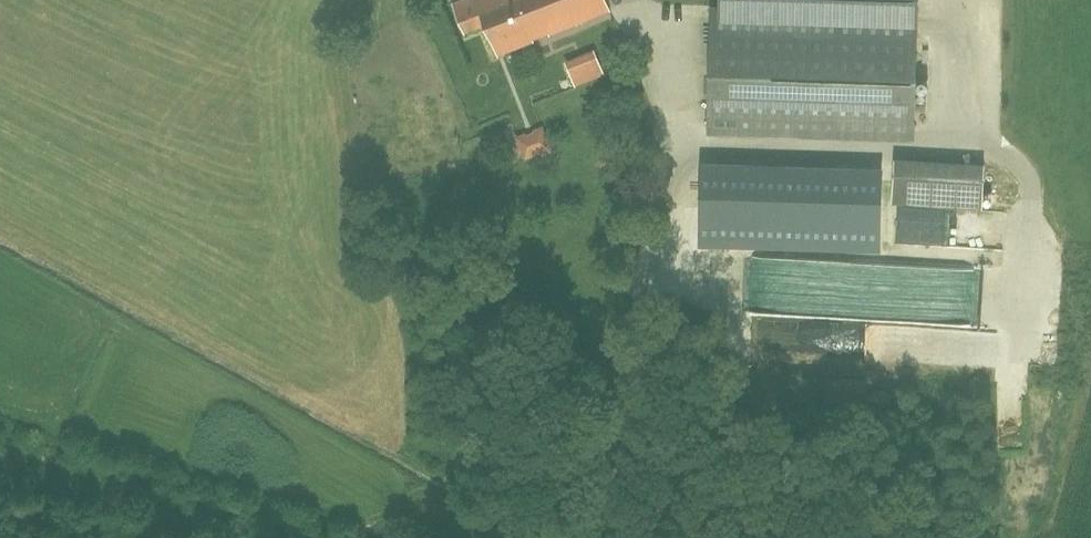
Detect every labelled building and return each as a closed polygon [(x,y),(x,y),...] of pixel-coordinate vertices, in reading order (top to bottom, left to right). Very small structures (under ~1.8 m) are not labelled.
[(453,3),(465,32),(486,24),(498,54),(610,10),(606,0),(461,0),(453,3)] [(722,9),(713,9),(709,133),(915,139),(918,0),(722,0),(722,9)] [(561,59),(572,84),(602,71),(591,46),(561,59)] [(516,135),(524,156),(549,146),(540,125),(516,135)] [(882,183),(703,177),(701,245),(880,251),(882,183)] [(822,272),(823,259),(752,255),(749,300),(769,301),(769,305),(798,306),(799,290),(798,289),(799,270),(822,272)]
